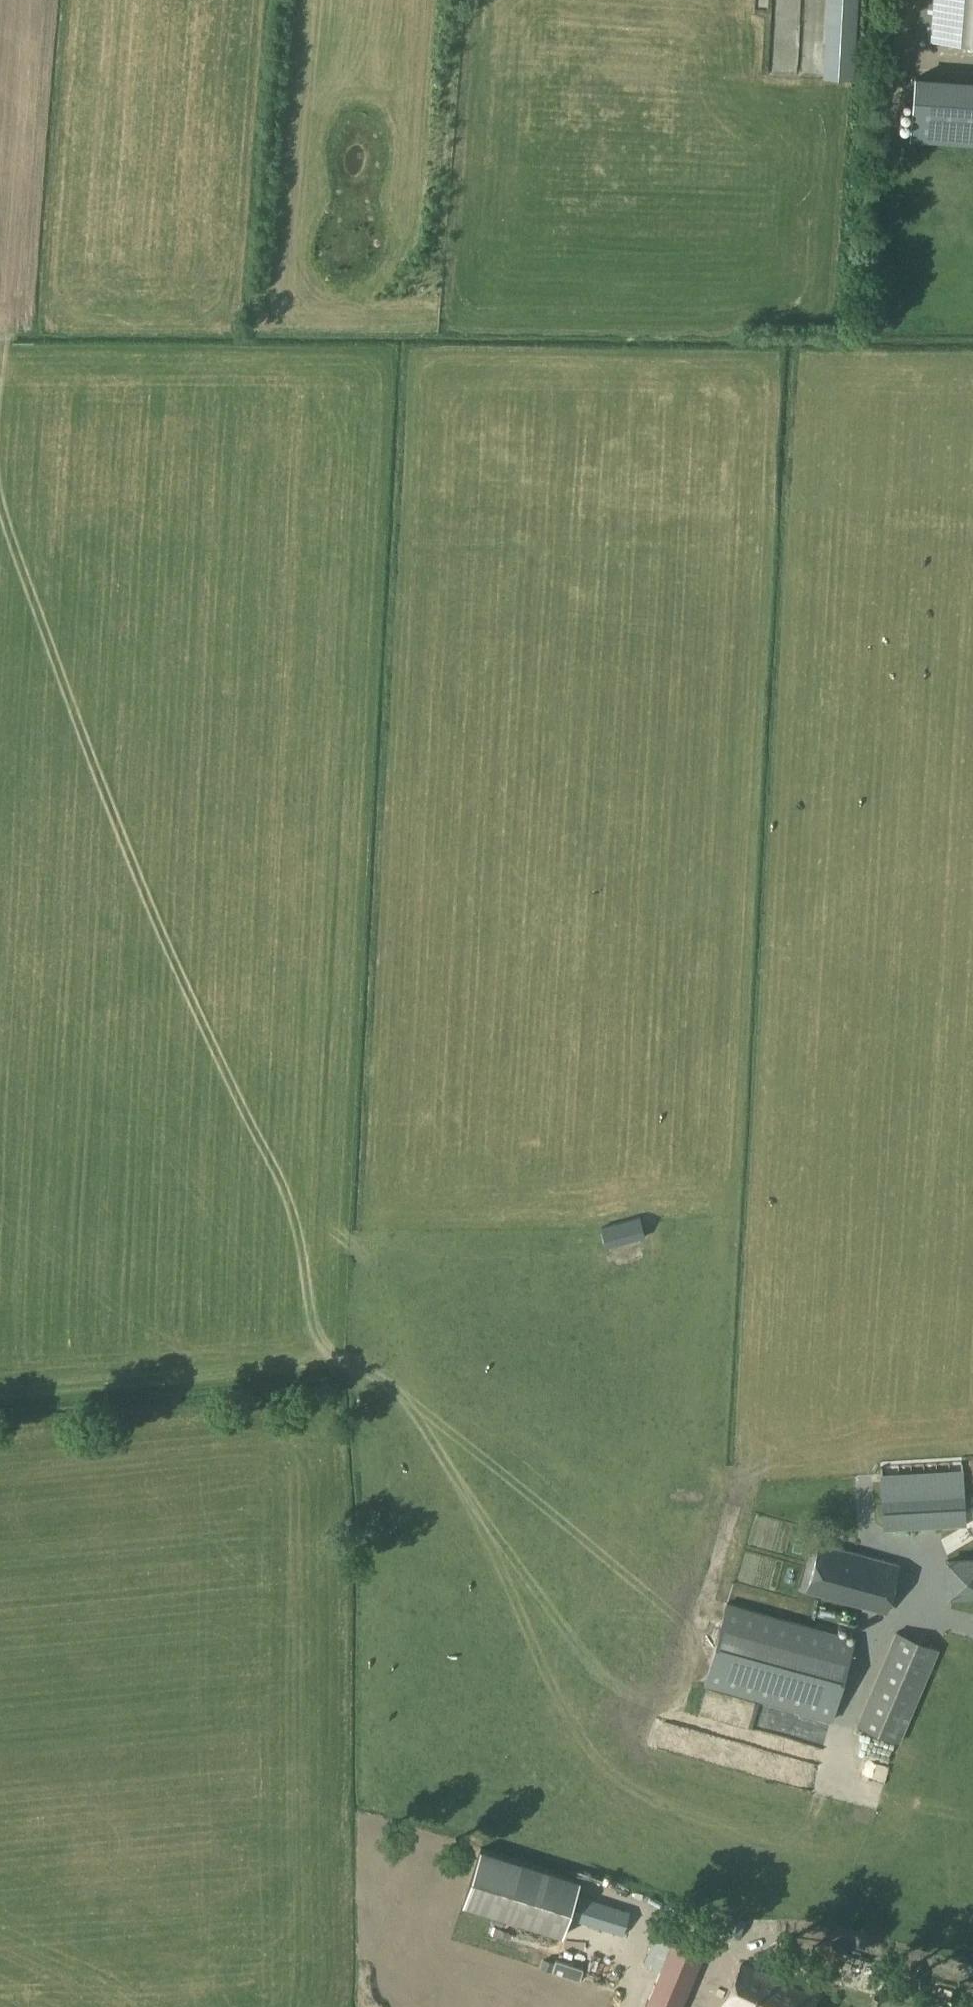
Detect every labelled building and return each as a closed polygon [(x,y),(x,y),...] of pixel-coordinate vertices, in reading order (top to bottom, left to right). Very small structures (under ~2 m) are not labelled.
[(918,37),(972,41),(972,0),(921,0),(918,37)] [(821,59),(821,67),(845,68),(845,60),(821,59)] [(646,1236),(640,1215),(600,1226),(606,1247),(646,1236)] [(883,1529),(967,1524),(963,1455),(880,1460),(883,1529)] [(807,1590),(887,1611),(900,1563),(820,1542),(807,1590)] [(923,1562),(924,1581),(972,1579),(972,1560),(923,1562)] [(726,1601),(703,1685),(833,1720),(855,1637),(726,1601)] [(896,1630),(856,1723),(899,1741),(939,1648),(896,1630)] [(576,1893),(580,1879),(480,1846),(462,1902),(562,1934),(568,1916),(622,1933),(630,1910),(576,1893)] [(647,1929),(630,1976),(649,1983),(666,1936),(647,1929)] [(660,1967),(693,1981),(706,1952),(672,1937),(660,1967)] [(779,1979),(742,1962),(723,2003),(732,2006),(766,2006),(779,1979)] [(693,1981),(660,1967),(648,1995),(643,2006),(682,2006),(693,1981)] [(766,2006),(811,2006),(816,1996),(779,1979),(766,2006)]
